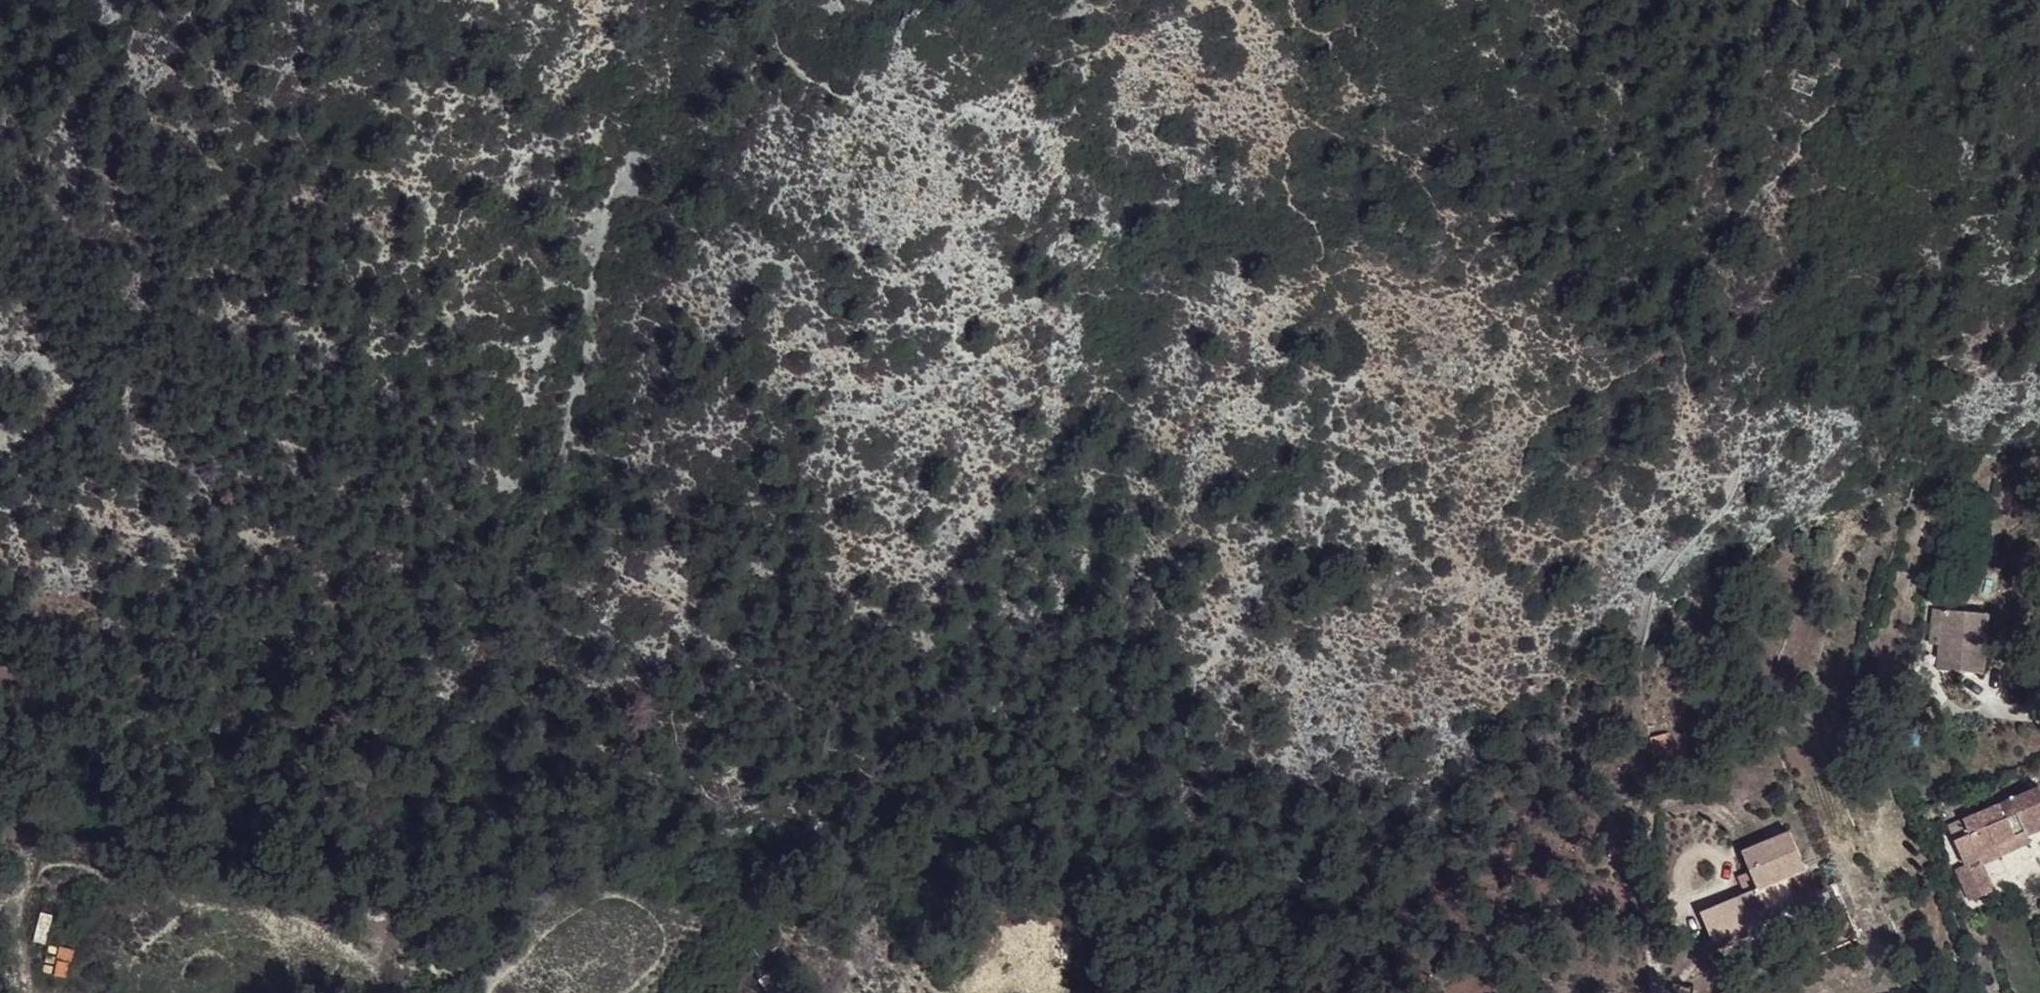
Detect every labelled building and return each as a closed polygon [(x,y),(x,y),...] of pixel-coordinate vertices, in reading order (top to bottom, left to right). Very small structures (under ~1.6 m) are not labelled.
[(1939,645),(1943,609),(1932,608),(1929,644),(1939,645)] [(1988,614),(1943,609),(1939,645),(1937,669),(1983,674),(1988,614)] [(1651,738),(1653,757),(1675,751),(1669,732),(1651,738)] [(1968,833),(1954,840),(1965,864),(1981,857),(1984,863),(2032,841),(2039,859),(2039,788),(2038,784),(1962,820),(1968,833)] [(1962,820),(1947,826),(1954,840),(1968,833),(1962,820)] [(1743,853),(1751,872),(1758,887),(1745,893),(1700,912),(1713,942),(1771,917),(1769,911),(1798,898),(1789,876),(1806,869),(1791,833),(1743,853)] [(1965,864),(1959,866),(1974,896),(1995,887),(1984,863),(1981,857),(1965,864)] [(1751,872),(1738,878),(1745,893),(1758,887),(1751,872)] [(1798,898),(1769,911),(1771,917),(1801,905),(1798,898)] [(782,962),(758,979),(768,992),(804,992),(782,962)]
